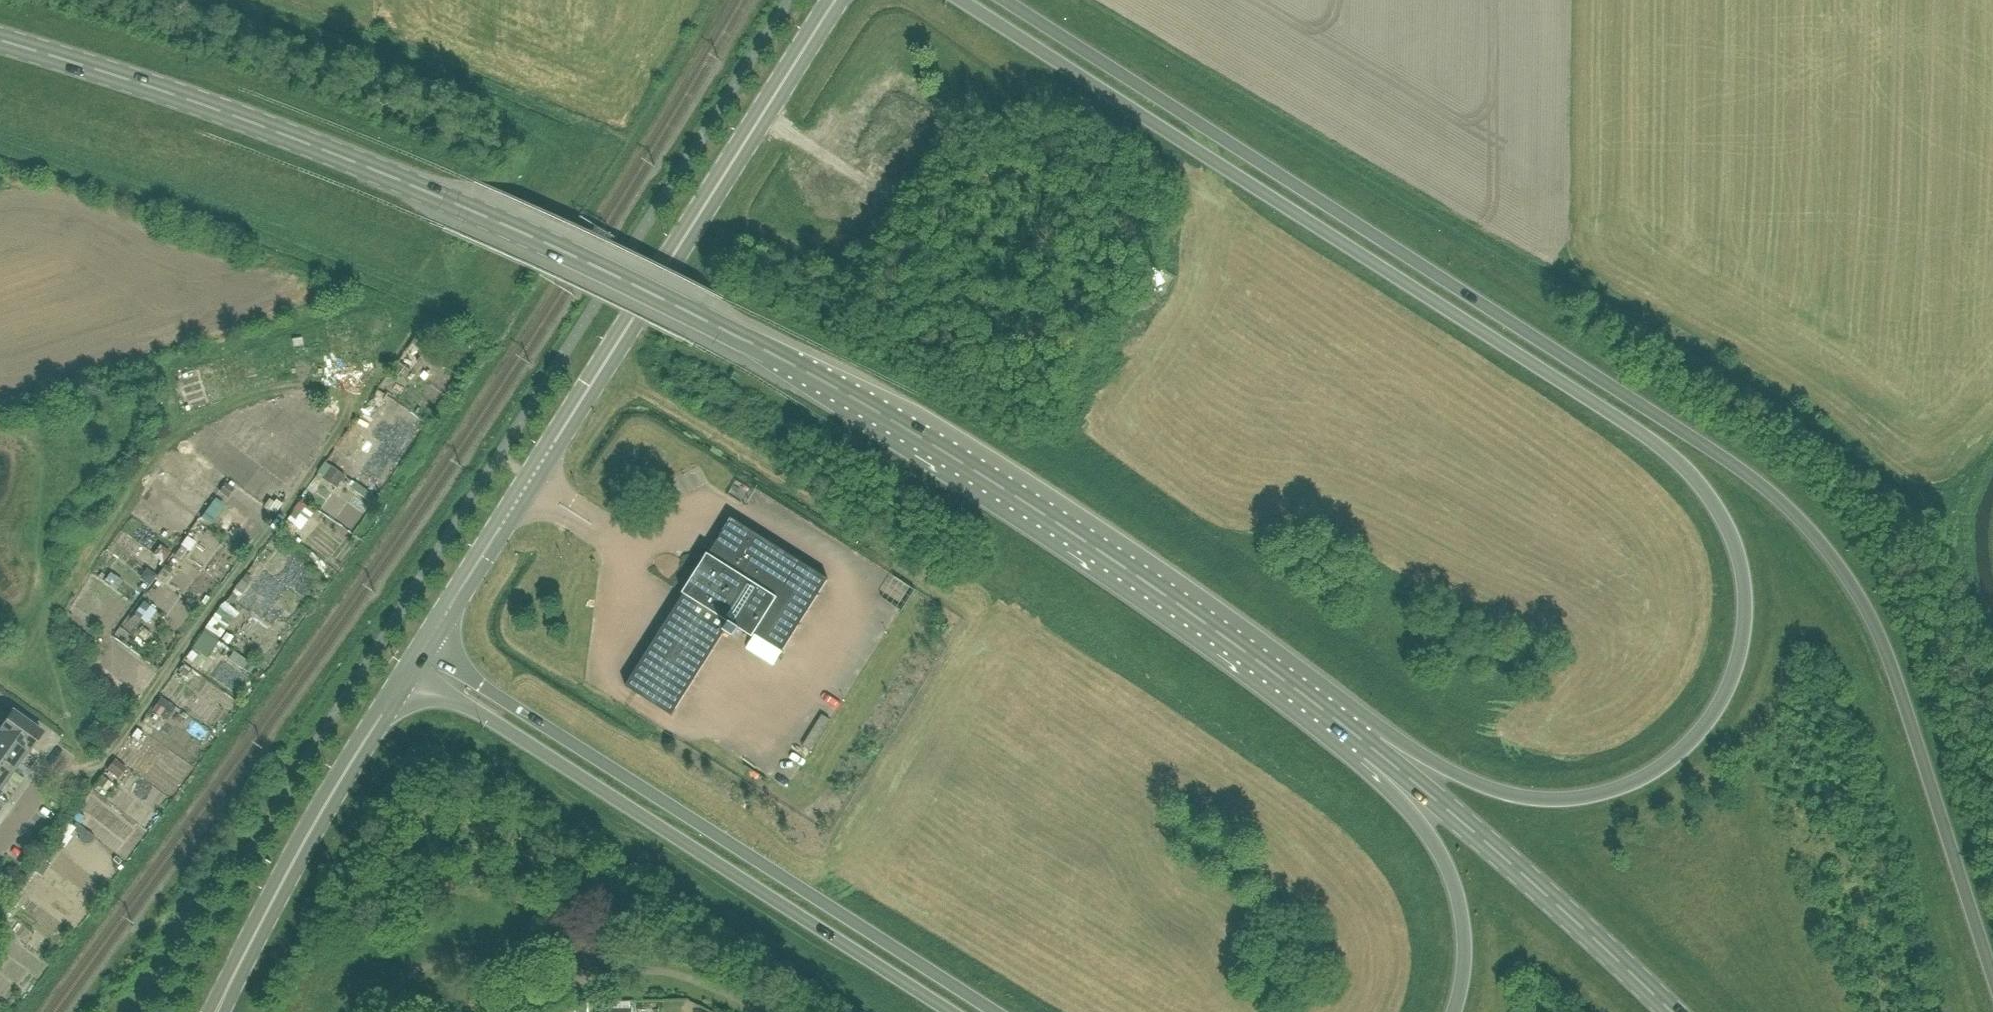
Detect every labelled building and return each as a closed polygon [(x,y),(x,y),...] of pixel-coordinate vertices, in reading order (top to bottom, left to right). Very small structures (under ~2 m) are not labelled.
[(157,489),(202,509),(208,495),(217,499),(229,473),(211,465),(205,477),(196,474),(193,482),(166,469),(157,489)] [(339,469),(330,476),(350,501),(359,494),(339,469)] [(345,566),(364,541),(308,500),(292,523),(291,522),(276,541),(283,546),(267,568),(286,582),(309,551),(297,543),(303,535),(345,566)] [(721,536),(711,553),(754,579),(773,541),(732,518),(720,536),(721,536)] [(170,538),(158,554),(171,564),(183,548),(170,538)] [(773,541),(754,579),(711,553),(625,686),(671,715),(724,632),(733,638),(739,629),(752,637),(754,634),(782,652),(828,575),(773,541)] [(894,576),(882,595),(897,604),(903,608),(917,590),(894,576)] [(197,665),(223,683),(240,659),(224,649),(219,655),(209,648),(197,665)] [(187,666),(179,680),(235,713),(243,699),(187,666)] [(26,752),(41,732),(12,711),(0,728),(0,733),(26,752)] [(204,754),(216,731),(192,717),(179,740),(204,754)] [(10,772),(19,760),(20,761),(26,752),(0,733),(0,764),(10,772)] [(122,786),(135,774),(122,760),(110,771),(122,786)] [(5,782),(4,781),(10,772),(0,764),(0,789),(5,782)] [(130,791),(158,809),(168,793),(139,775),(130,791)] [(112,796),(117,782),(104,778),(99,792),(112,796)]
